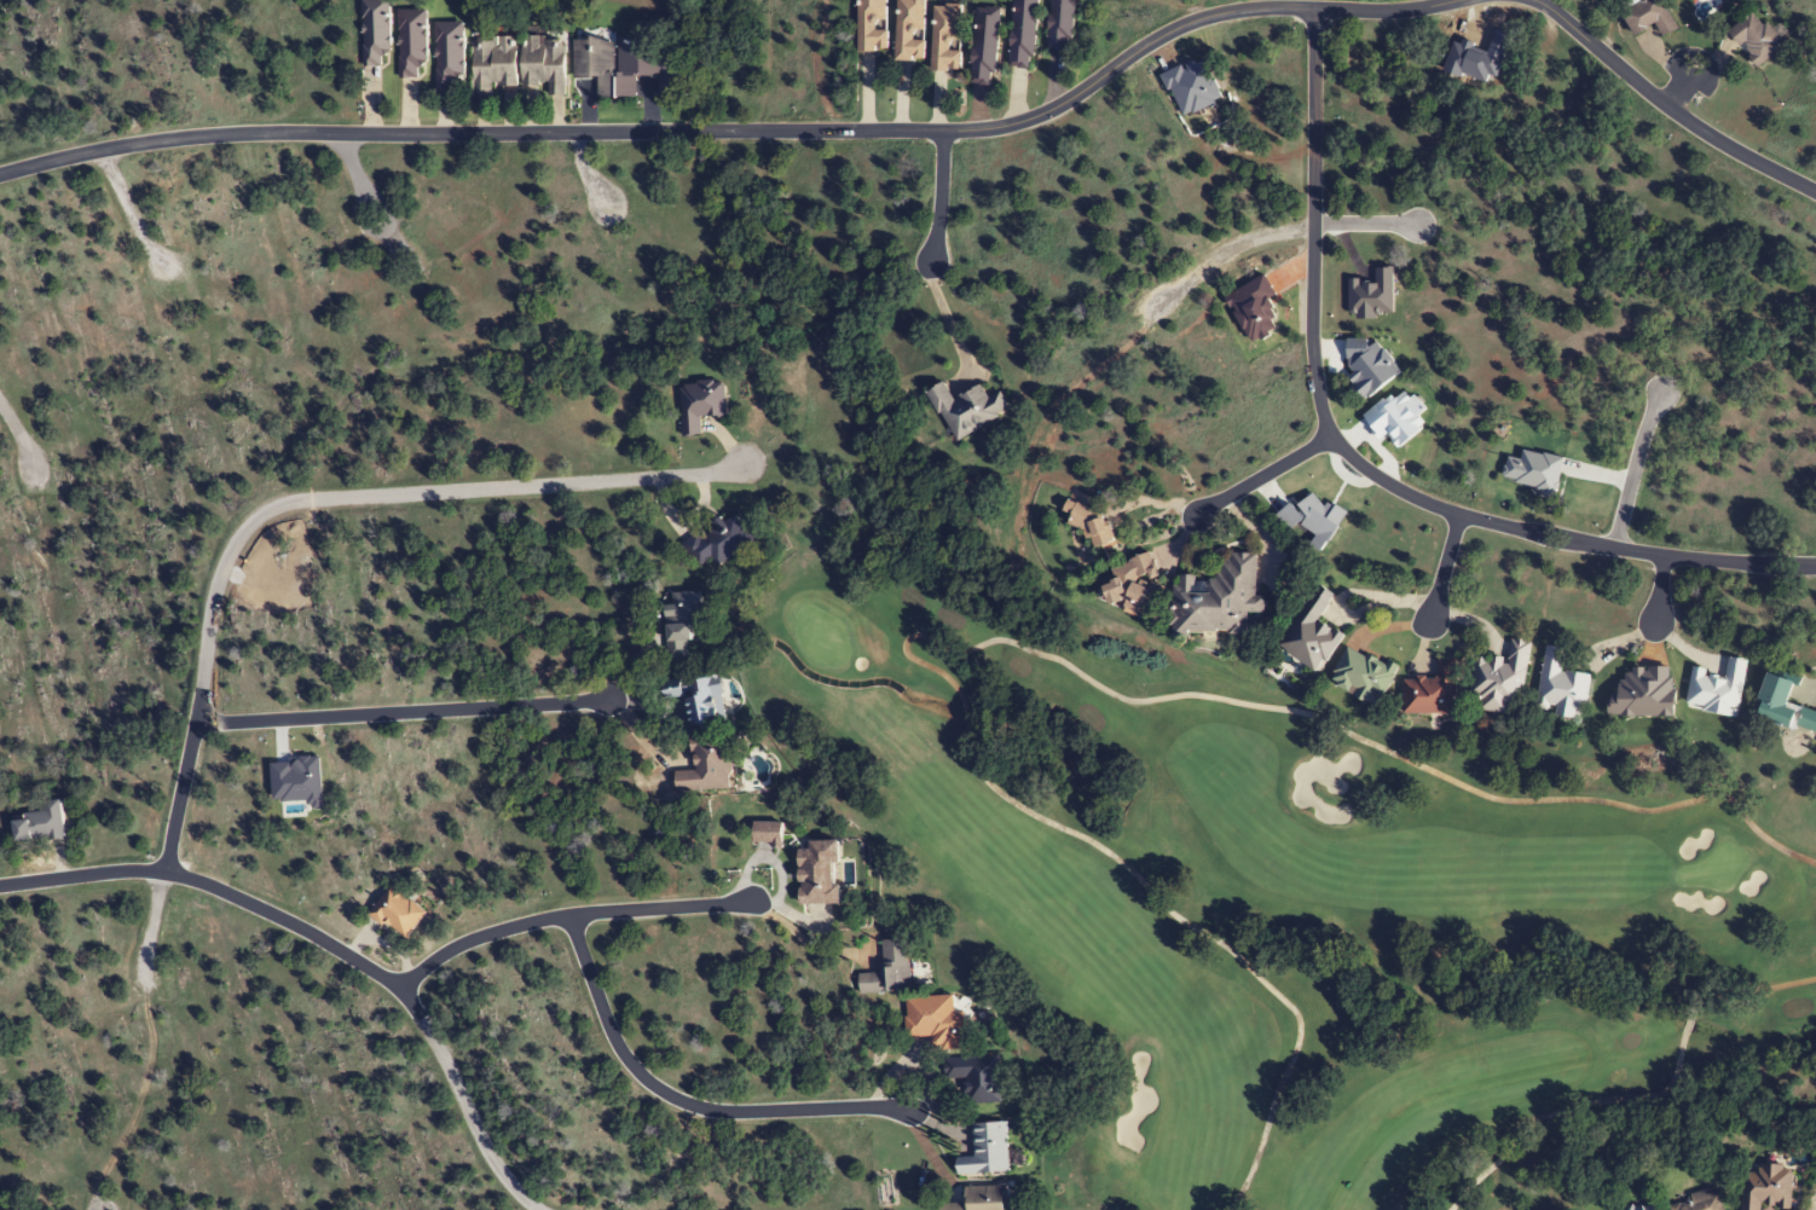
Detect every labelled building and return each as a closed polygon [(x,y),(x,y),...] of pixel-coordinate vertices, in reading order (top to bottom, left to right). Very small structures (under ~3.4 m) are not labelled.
[(361,66),(381,66),(381,55),(389,55),(389,0),(361,0),(361,66)] [(885,0),(857,0),(857,51),(886,51),(886,25),(885,25),(885,0)] [(923,0),(895,0),(895,60),(923,60),(923,0)] [(1032,69),(1037,0),(1013,0),(1008,67),(1032,69)] [(1046,50),(1070,52),(1074,0),(1050,0),(1046,50)] [(1661,0),(1642,0),(1620,13),(1634,36),(1654,24),(1662,38),(1678,29),(1661,0)] [(931,71),(959,71),(960,4),(932,4),(931,71)] [(998,8),(975,6),(970,83),(994,85),(998,8)] [(426,10),(398,10),(398,77),(417,77),(417,66),(426,66),(426,10)] [(1729,30),(1755,67),(1783,48),(1757,11),(1729,30)] [(462,22),(434,22),(434,89),(462,89),(462,22)] [(520,84),(547,84),(547,95),(564,95),(564,37),(520,38),(520,84)] [(514,38),(470,38),(470,96),(490,96),(490,85),(515,85),(514,38)] [(573,78),(597,78),(597,98),(635,97),(635,76),(658,76),(658,98),(680,98),(679,40),(572,41),(573,78)] [(725,382),(679,383),(680,435),(699,435),(699,417),(725,417),(725,382)] [(999,392),(986,399),(979,385),(954,399),(944,382),(927,391),(955,441),(1010,411),(999,392)] [(683,548),(699,568),(711,559),(719,569),(756,540),(731,510),(683,548)] [(1100,601),(1150,620),(1163,587),(1152,582),(1160,561),(1134,551),(1127,569),(1115,564),(1100,601)] [(1172,634),(1247,635),(1247,613),(1264,613),(1265,596),(1255,595),(1256,554),(1230,553),(1230,562),(1218,562),(1218,581),(1195,580),(1195,576),(1180,575),(1180,586),(1173,586),(1172,634)] [(1342,635),(1319,620),(1334,595),(1316,584),(1277,647),(1319,673),(1342,635)] [(665,593),(667,660),(689,659),(688,626),(701,626),(700,592),(665,593)] [(1478,710),(1517,717),(1530,642),(1511,638),(1507,661),(1475,655),(1468,696),(1480,698),(1478,710)] [(1329,681),(1375,708),(1398,669),(1351,642),(1329,681)] [(1564,648),(1544,646),(1536,712),(1584,718),(1590,675),(1561,672),(1564,648)] [(1737,718),(1747,661),(1728,658),(1725,675),(1691,670),(1685,709),(1737,718)] [(1455,715),(1455,659),(1437,659),(1437,680),(1404,679),(1403,715),(1455,715)] [(1795,681),(1770,673),(1756,716),(1815,735),(1815,712),(1788,703),(1795,681)] [(683,697),(689,730),(730,722),(721,674),(662,685),(664,700),(683,697)] [(674,772),(674,793),(732,791),(731,737),(692,738),(693,771),(674,772)] [(13,818),(14,841),(62,840),(61,802),(44,803),(44,817),(13,818)] [(780,824),(752,824),(752,847),(780,847),(780,824)] [(807,850),(799,850),(799,905),(840,905),(839,842),(807,842),(807,850)] [(425,916),(393,886),(370,912),(402,941),(425,916)] [(858,993),(909,992),(908,940),(880,940),(881,974),(858,974),(858,993)] [(932,1039),(932,1051),(966,1050),(965,1013),(953,1013),(953,997),(905,997),(905,1039),(932,1039)] [(999,1057),(943,1059),(944,1083),(963,1082),(963,1104),(1001,1103),(999,1057)] [(957,1175),(1009,1173),(1006,1122),(972,1124),(973,1157),(956,1157),(957,1175)] [(1792,1168),(1743,1166),(1741,1209),(1760,1209),(1760,1208),(1790,1209),(1792,1168)] [(964,1204),(940,1204),(940,1209),(1005,1209),(1005,1187),(964,1188),(964,1204)] [(1717,1189),(1668,1204),(1670,1209),(1723,1209),(1717,1189)] [(1647,1199),(1626,1209),(1652,1209),(1647,1199)]
